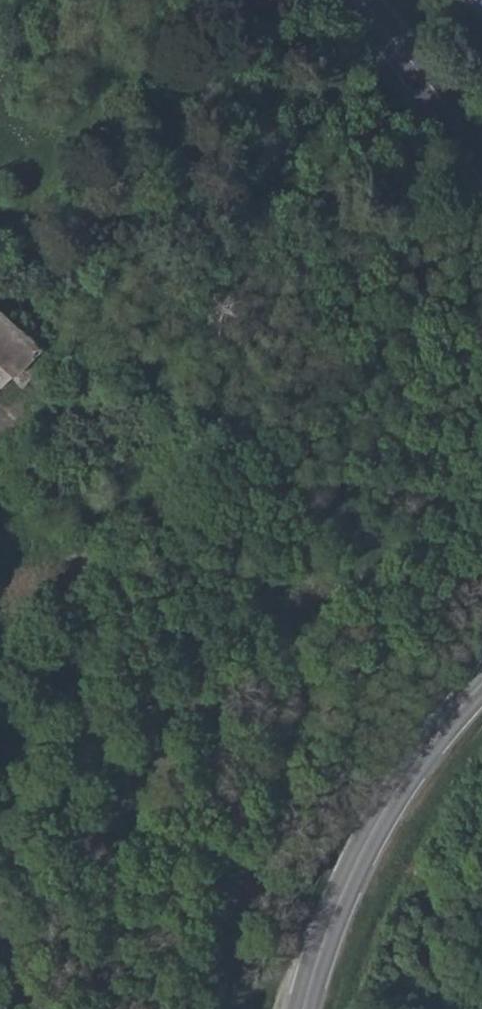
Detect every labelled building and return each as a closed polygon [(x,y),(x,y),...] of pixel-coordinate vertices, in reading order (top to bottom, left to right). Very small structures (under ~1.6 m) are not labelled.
[(15,374),(38,344),(26,332),(0,308),(0,366),(12,377),(15,374)] [(15,374),(19,380),(25,388),(57,349),(45,338),(39,344),(38,344),(15,374)] [(3,384),(12,377),(0,366),(0,382),(3,384)]
